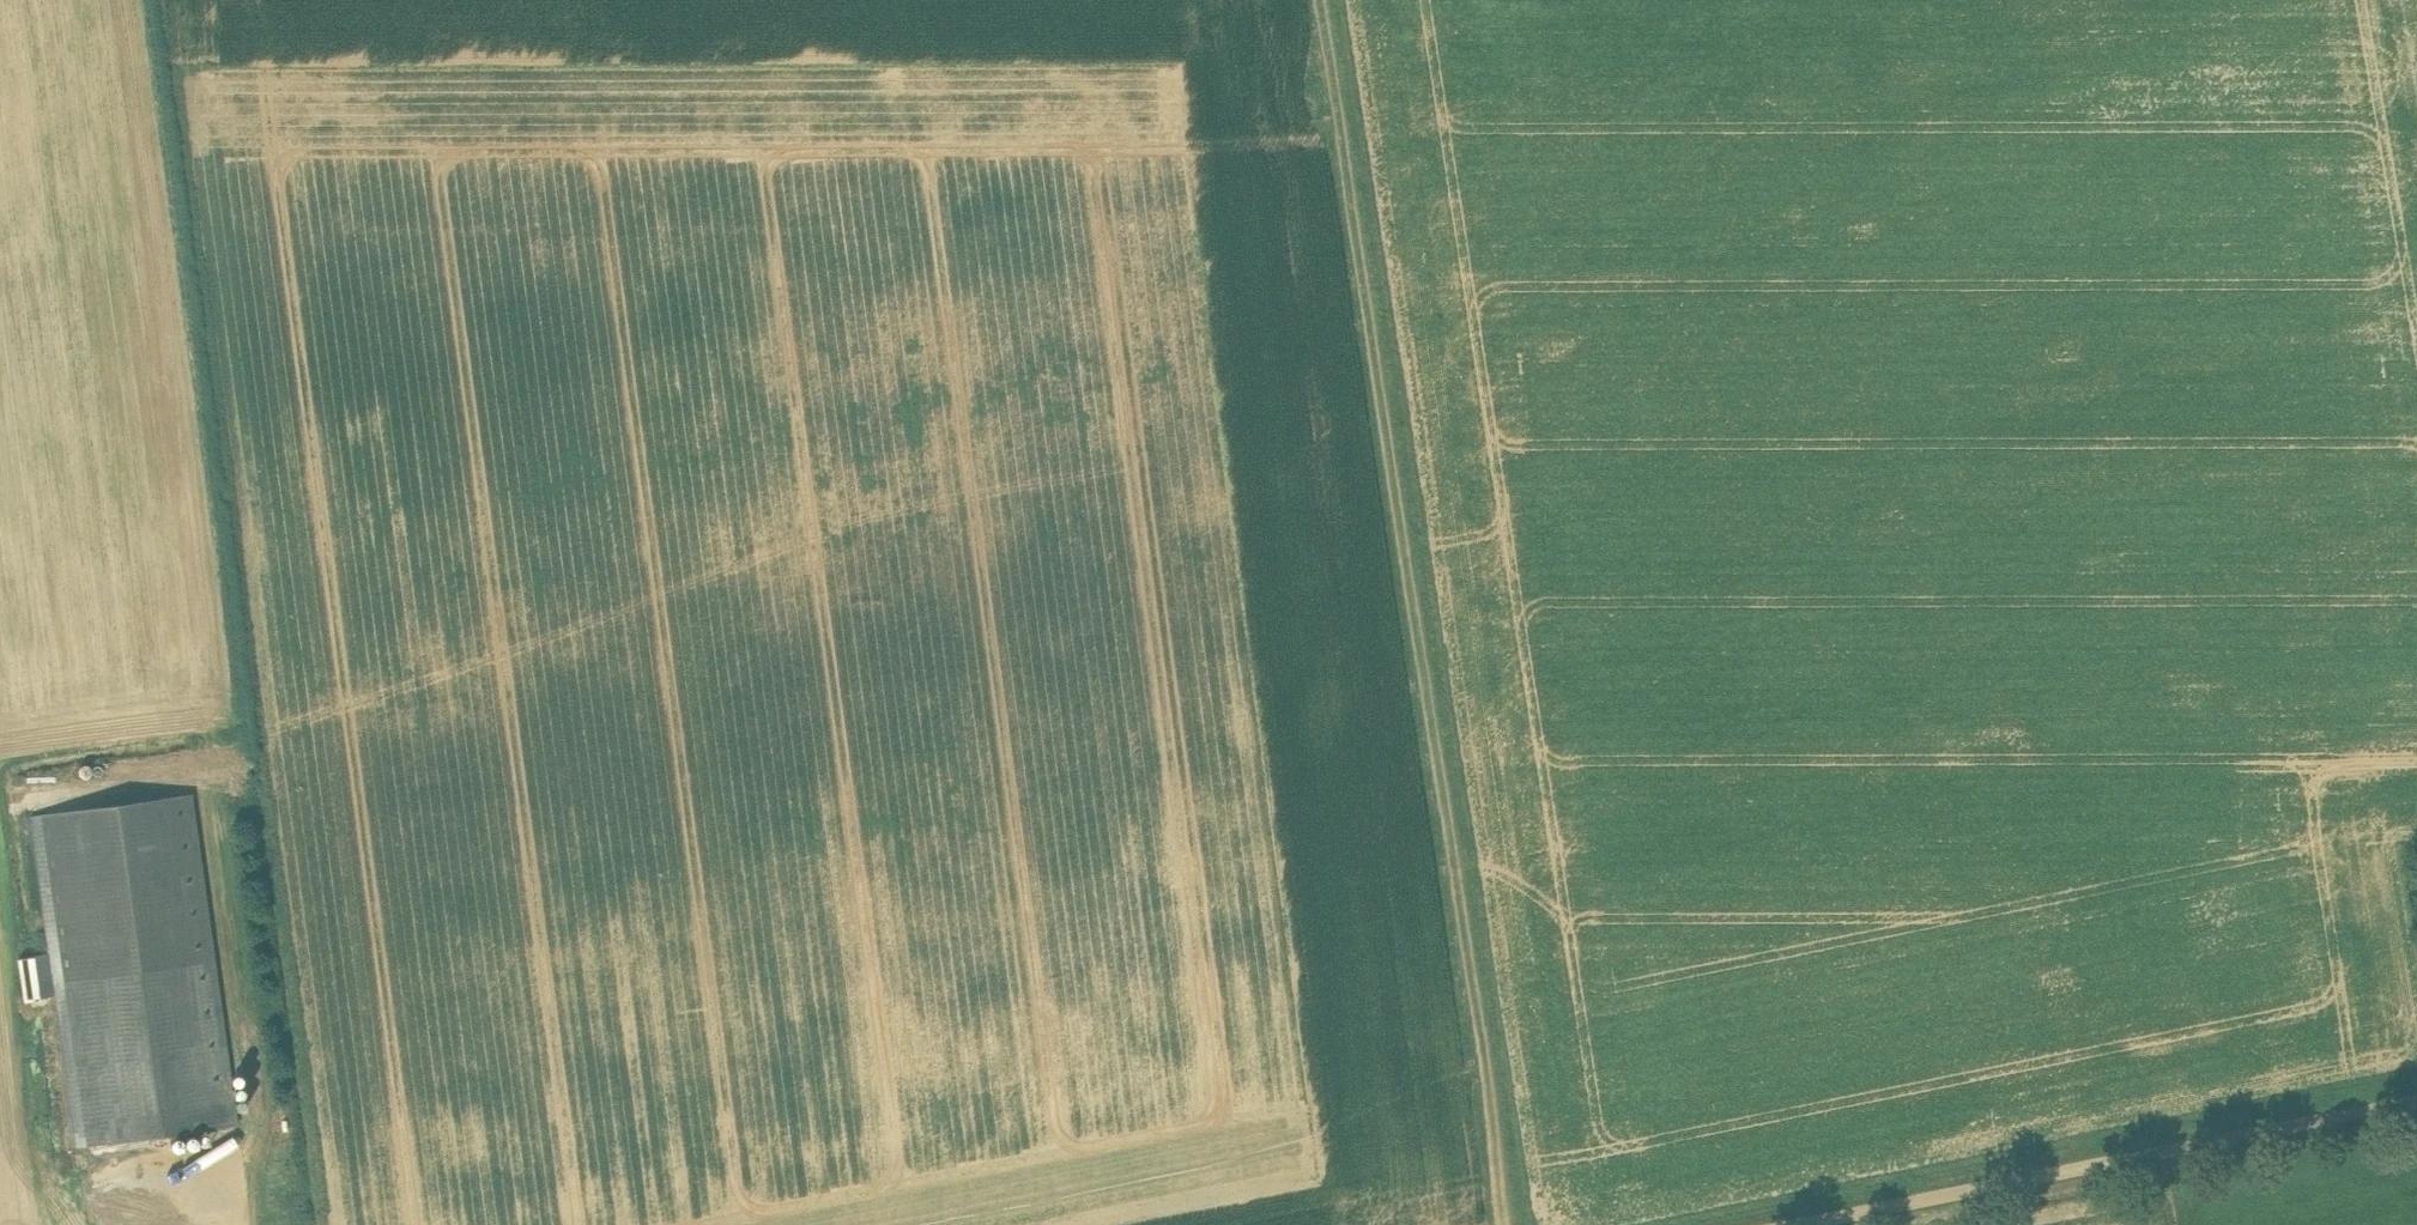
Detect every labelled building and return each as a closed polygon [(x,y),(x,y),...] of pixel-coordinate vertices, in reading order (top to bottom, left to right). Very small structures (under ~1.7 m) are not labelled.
[(43,813),(89,1145),(237,1125),(191,793),(43,813)] [(48,952),(19,955),(23,997),(52,994),(48,952)]
